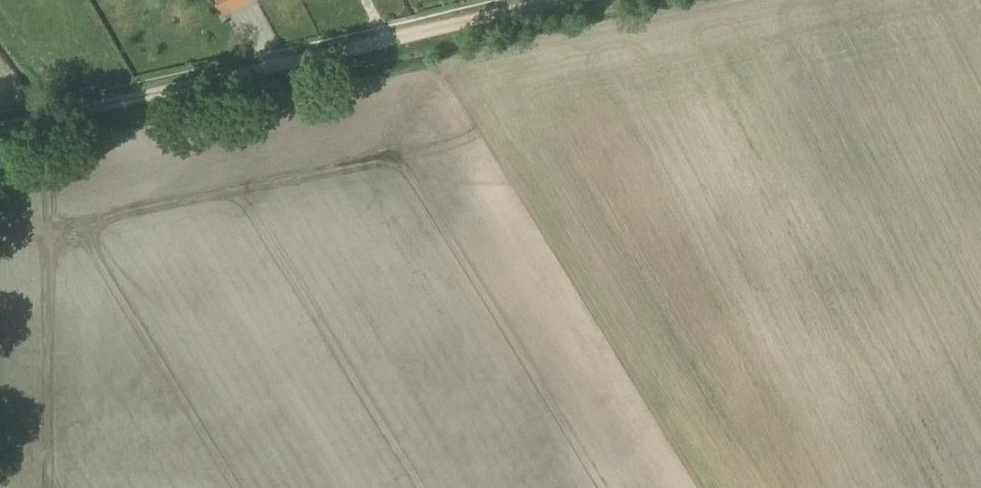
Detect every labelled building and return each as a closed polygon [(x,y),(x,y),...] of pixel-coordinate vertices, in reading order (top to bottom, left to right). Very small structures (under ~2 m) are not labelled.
[(124,3),(123,0),(101,0),(107,11),(124,3)] [(249,0),(217,0),(224,13),(249,0)]
